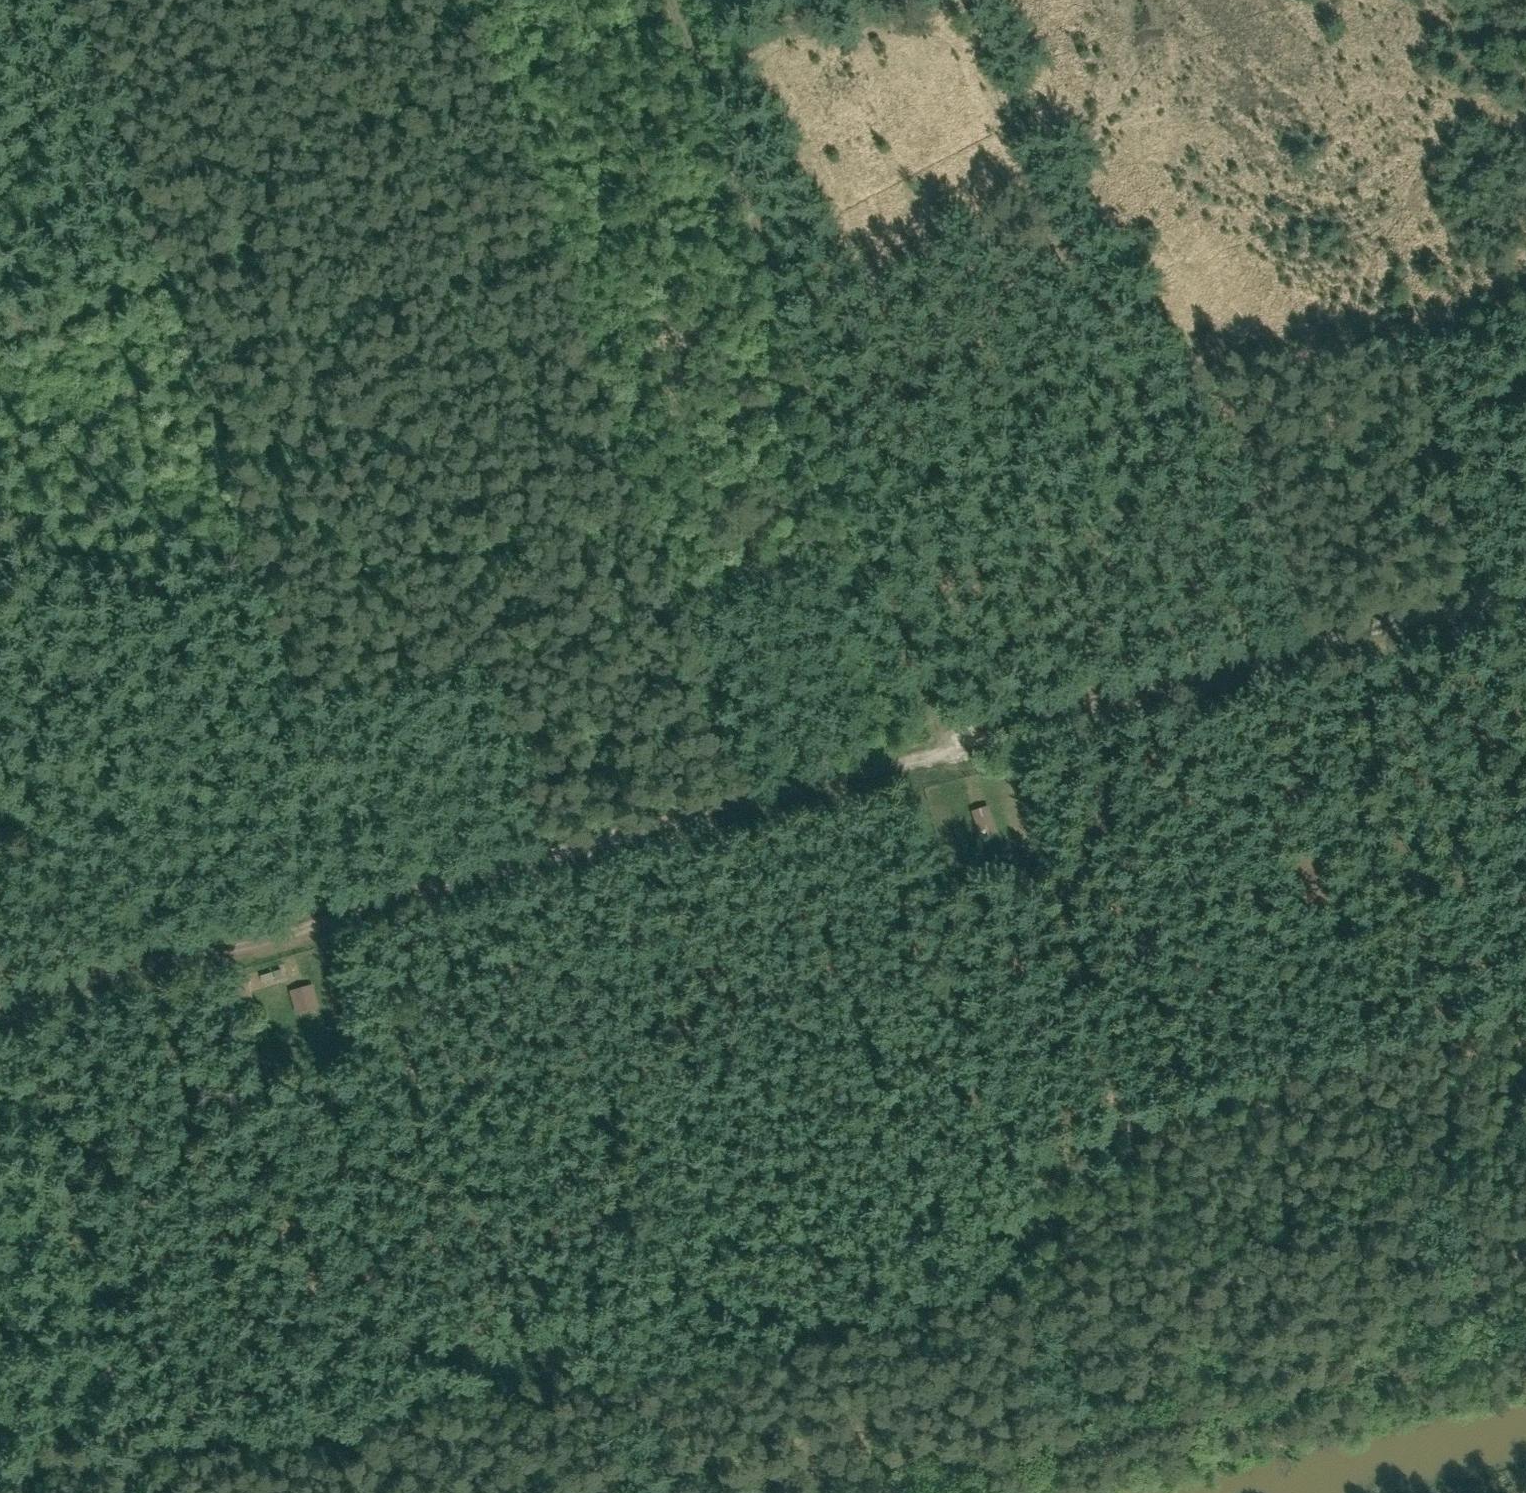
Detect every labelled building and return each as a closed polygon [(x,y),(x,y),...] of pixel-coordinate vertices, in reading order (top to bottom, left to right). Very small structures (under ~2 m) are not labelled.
[(975,809),(981,828),(998,823),(992,804),(975,809)] [(293,992),(302,1013),(323,1003),(314,983),(293,992)]
